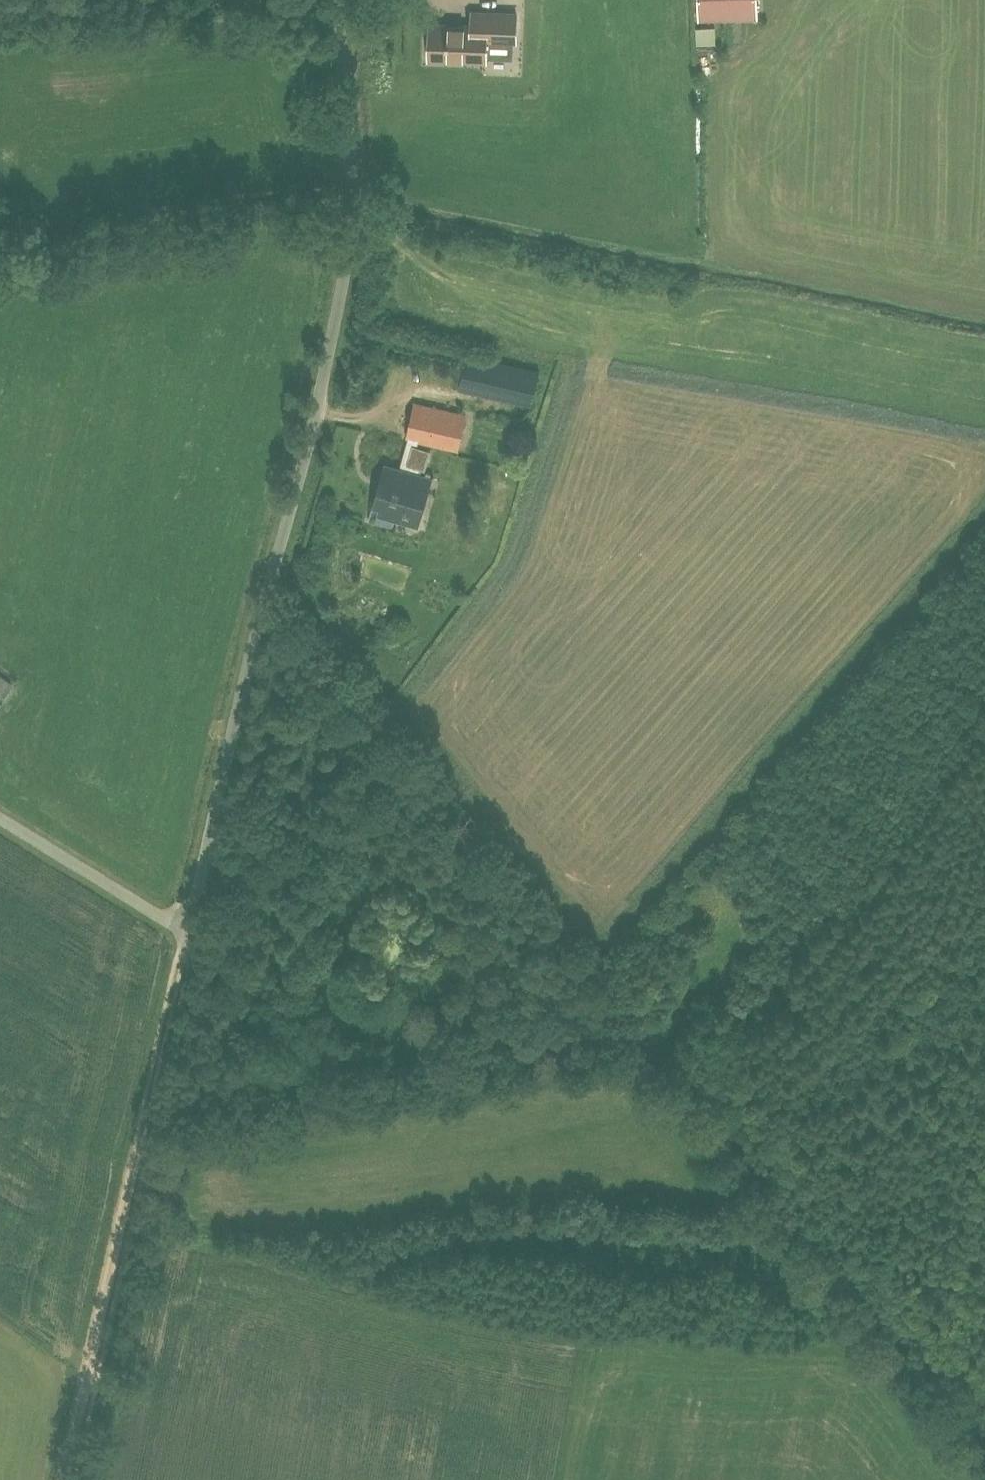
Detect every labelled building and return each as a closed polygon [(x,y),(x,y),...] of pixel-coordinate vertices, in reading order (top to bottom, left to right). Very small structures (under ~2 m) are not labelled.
[(759,0),(699,0),(699,18),(760,16),(759,0)] [(517,14),(479,13),(474,12),(473,12),(473,16),(472,26),(468,26),(462,26),(462,27),(455,27),(455,25),(431,24),(430,52),(430,56),(430,59),(432,59),(446,60),(486,61),(486,58),(513,59),(514,41),(516,41),(517,14)] [(498,388),(504,362),(486,358),(480,384),(498,388)] [(409,439),(401,467),(421,473),(422,468),(425,469),(431,450),(430,450),(417,446),(419,441),(457,450),(465,415),(464,415),(429,407),(415,404),(407,438),(409,439)] [(424,474),(421,473),(401,467),(385,462),(368,520),(393,527),(395,520),(409,524),(424,474)]
